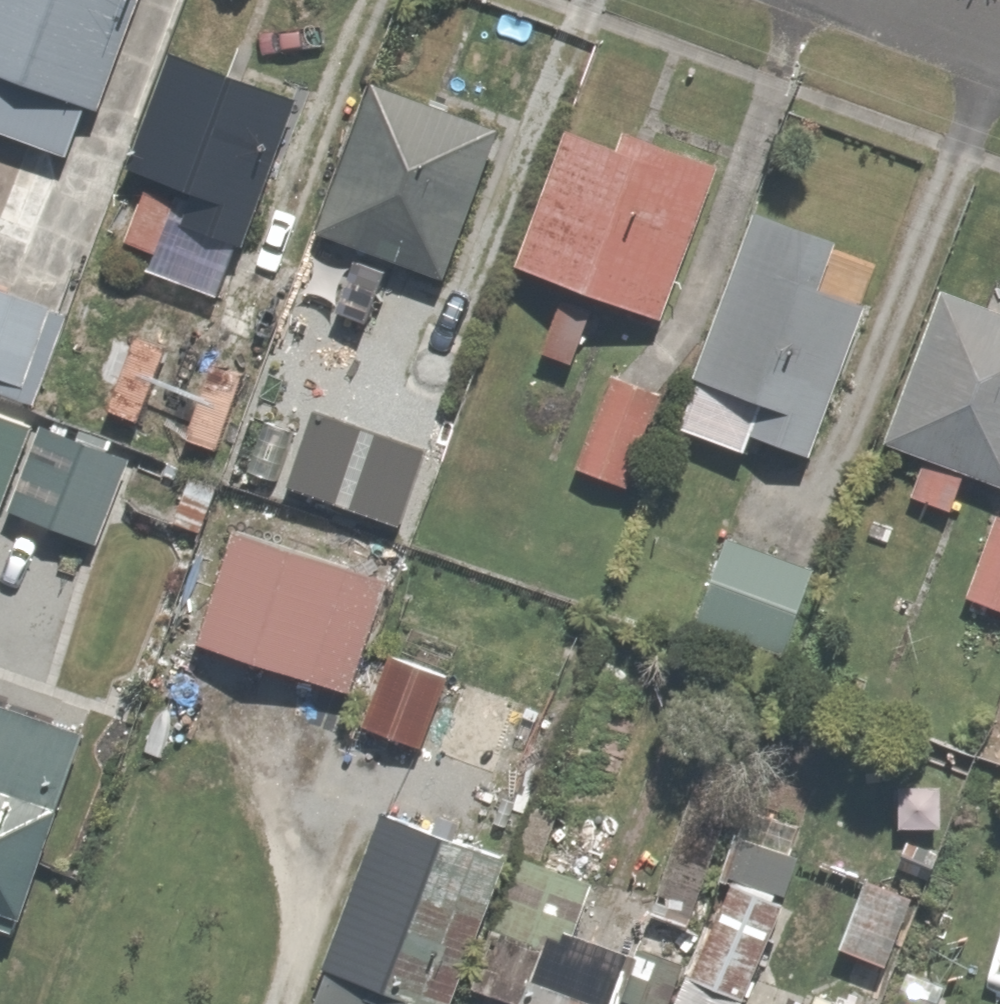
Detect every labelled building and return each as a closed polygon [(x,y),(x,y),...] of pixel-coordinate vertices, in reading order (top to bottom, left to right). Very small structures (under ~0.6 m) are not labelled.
[(89,160),(146,0),(0,0),(0,128),(89,160)] [(328,113),(186,57),(140,168),(165,179),(135,250),(174,266),(171,273),(249,305),(328,113)] [(376,255),(415,267),(482,289),(534,136),(392,88),(339,242),(376,255)] [(647,139),(592,118),(533,269),(671,323),(738,155),(654,122),(647,139)] [(859,240),(779,211),(706,415),(843,464),(899,308),(843,287),(859,240)] [(415,267),(376,255),(355,318),(393,331),(415,267)] [(44,408),(80,323),(0,290),(0,389),(44,408)] [(961,296),(905,446),(940,460),(928,494),(971,510),(983,476),(999,482),(999,310),(961,296)] [(488,342),(446,325),(418,391),(460,409),(488,342)] [(676,393),(626,375),(593,468),(644,486),(676,393)] [(144,469),(62,434),(28,511),(111,546),(144,469)] [(401,585),(243,530),(204,644),(361,698),(401,585)] [(739,549),(714,622),(806,653),(831,581),(739,549)] [(983,594),(999,602),(999,553),(983,594)] [(457,683),(402,661),(376,726),(431,748),(457,683)] [(0,697),(0,907),(37,920),(106,736),(0,697)] [(781,991),(824,853),(770,836),(738,940),(704,929),(747,791),(708,779),(652,956),(619,946),(636,890),(536,859),(495,991),(538,1003),(796,1003),(798,997),(781,991)] [(402,813),(328,1003),(406,1003),(407,1002),(413,1003),(466,1003),(522,860),(402,813)]
